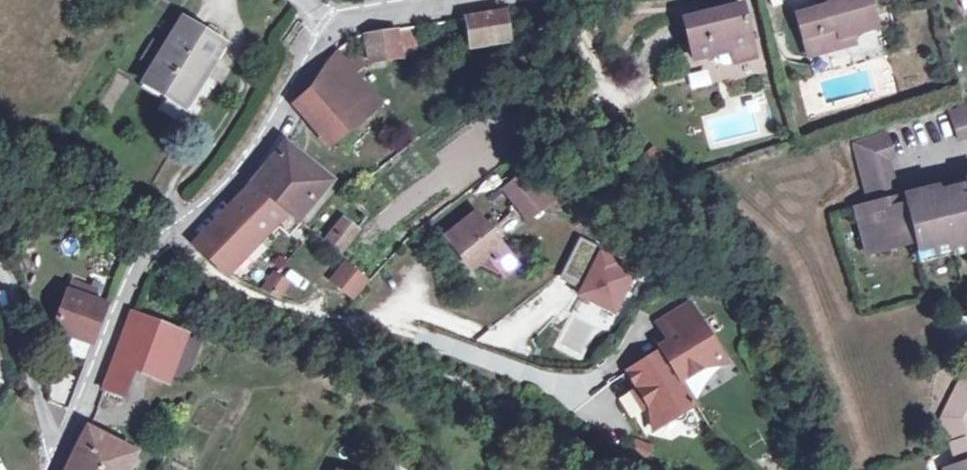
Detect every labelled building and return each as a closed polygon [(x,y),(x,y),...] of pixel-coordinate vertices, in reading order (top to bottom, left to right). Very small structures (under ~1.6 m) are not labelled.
[(852,35),(876,29),(868,0),(829,0),(830,6),(797,15),(808,56),(835,49),(833,40),(852,35)] [(695,60),(752,45),(742,4),(684,19),(695,60)] [(470,46),(508,40),(503,13),(465,19),(470,46)] [(165,52),(155,68),(146,83),(185,106),(197,86),(191,82),(197,73),(203,76),(222,45),(184,22),(165,52)] [(394,30),(379,32),(385,60),(398,57),(394,30)] [(369,63),(385,60),(379,32),(365,34),(369,63)] [(855,45),(852,35),(833,40),(835,49),(855,45)] [(335,83),(365,118),(380,104),(361,82),(372,72),(346,42),(334,51),(350,69),(335,83)] [(155,68),(165,52),(152,44),(143,60),(155,68)] [(755,55),(752,45),(695,60),(697,70),(755,55)] [(350,69),(334,51),(321,68),(327,75),(295,104),(331,147),(365,118),(335,83),(350,69)] [(960,140),(966,138),(966,107),(950,113),(960,140)] [(940,193),(938,188),(906,195),(908,203),(891,208),(890,201),(899,199),(888,158),(894,157),(886,132),(853,144),(868,205),(862,206),(868,234),(877,231),(883,251),(915,243),(917,252),(931,249),(933,257),(951,252),(964,249),(966,255),(966,186),(940,193)] [(197,246),(226,273),(285,210),(298,221),(330,182),(286,146),(252,183),(197,246)] [(540,190),(527,174),(505,192),(528,220),(553,199),(543,188),(540,190)] [(324,243),(343,220),(325,206),(307,229),(324,243)] [(868,254),(883,251),(877,231),(868,234),(862,206),(856,208),(856,209),(868,254)] [(445,238),(460,258),(503,278),(516,267),(476,214),(445,238)] [(343,220),(324,243),(339,255),(357,231),(343,220)] [(580,240),(564,273),(586,282),(579,296),(614,313),(632,274),(618,267),(622,259),(580,240)] [(931,249),(917,252),(919,260),(922,260),(933,257),(931,249)] [(367,284),(348,269),(336,283),(356,298),(367,284)] [(273,274),(264,285),(261,284),(257,289),(277,298),(287,285),(273,274)] [(95,292),(70,282),(52,330),(91,346),(107,307),(92,300),(95,292)] [(634,383),(646,403),(650,425),(691,401),(676,378),(697,364),(720,359),(684,301),(653,321),(666,341),(624,368),(634,383)] [(101,391),(122,399),(133,367),(168,380),(184,335),(130,314),(112,363),(101,391)] [(637,409),(646,403),(634,383),(625,389),(637,409)] [(961,384),(943,419),(966,420),(966,391),(961,384)] [(943,419),(951,446),(958,466),(951,469),(966,469),(966,420),(943,419)] [(129,451),(86,431),(83,435),(66,469),(120,469),(129,451)]
